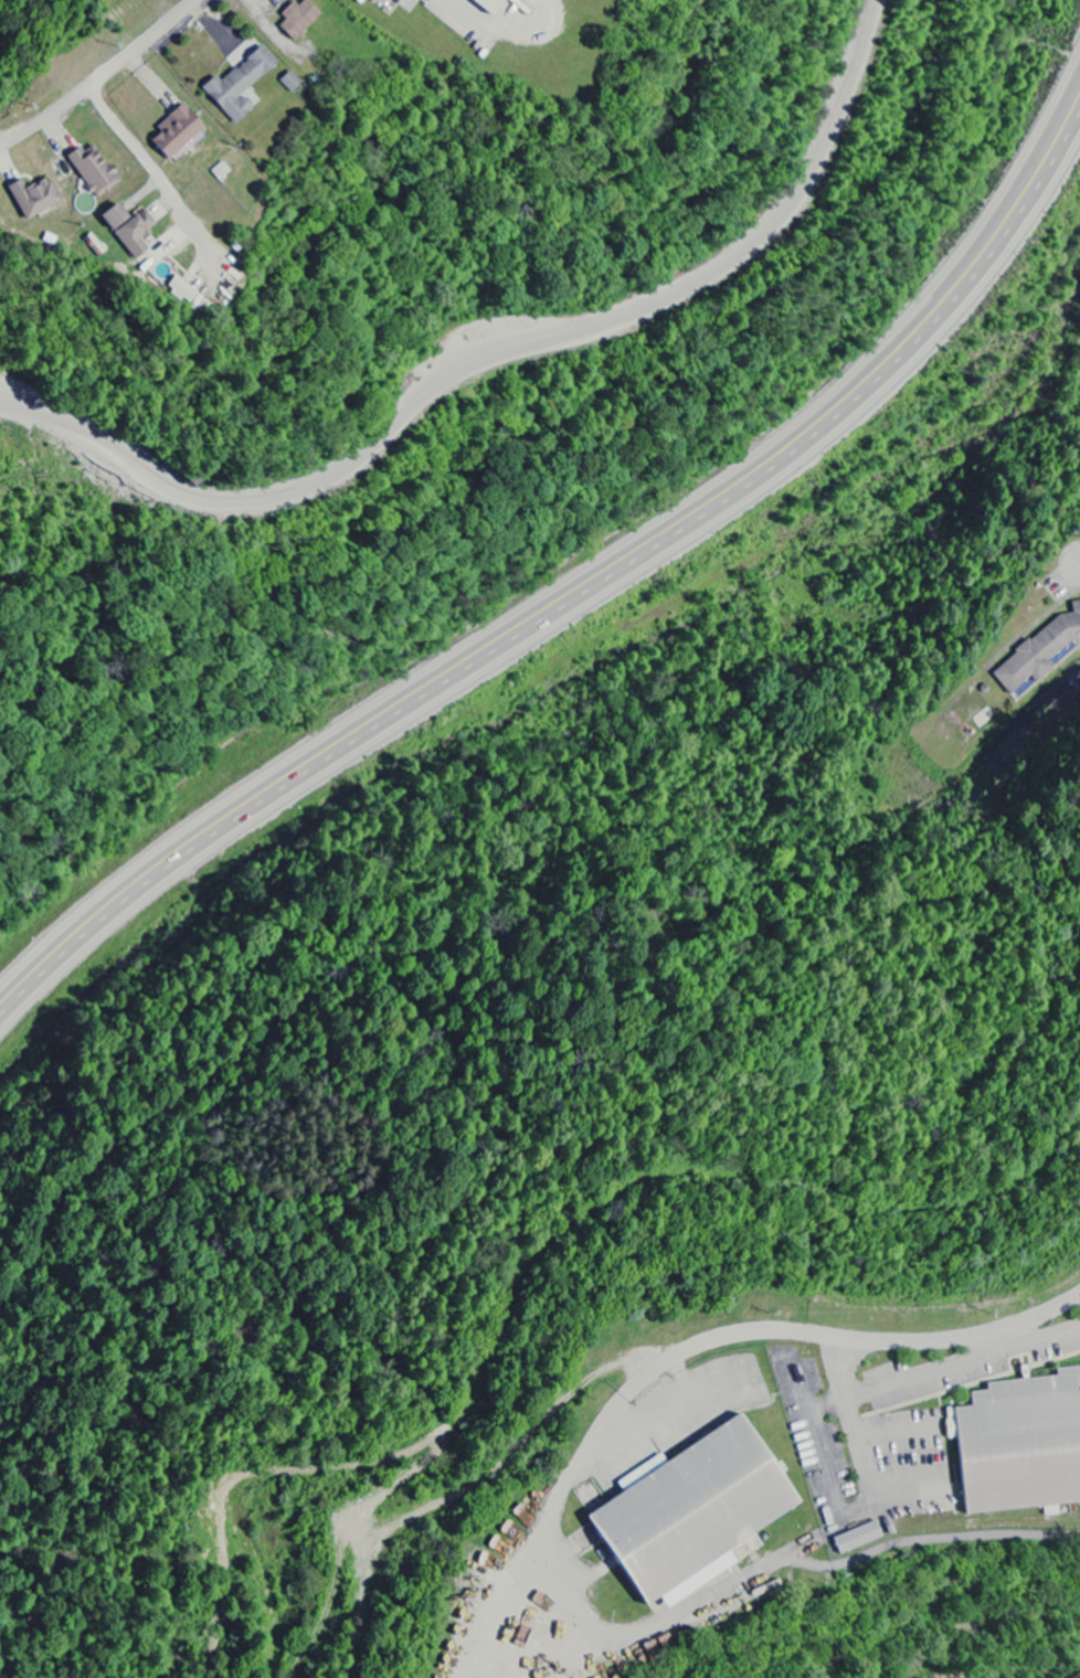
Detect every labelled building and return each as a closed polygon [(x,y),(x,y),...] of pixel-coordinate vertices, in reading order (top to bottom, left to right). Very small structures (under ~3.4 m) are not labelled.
[(295,43),(322,15),(306,0),(299,0),(283,17),(286,21),(279,28),(295,43)] [(494,17),(507,0),(472,0),(494,17)] [(235,125),(256,107),(244,94),(278,64),(263,47),(222,83),(216,77),(203,88),(235,125)] [(293,94),(303,83),(291,72),(281,83),(293,94)] [(206,129),(183,104),(157,129),(161,134),(152,143),(170,162),(206,129)] [(121,184),(94,145),(85,152),(81,147),(67,158),(97,201),(121,184)] [(232,173),(223,163),(212,173),(221,183),(232,173)] [(61,203),(49,178),(26,189),(22,181),(8,188),(25,221),(61,203)] [(101,217),(134,262),(149,251),(142,242),(151,235),(148,232),(156,226),(145,210),(130,221),(119,204),(101,217)] [(166,290),(190,306),(199,293),(174,277),(166,290)] [(1072,603),(1074,614),(1062,616),(1033,641),(1028,641),(1016,651),(1015,656),(993,675),(1008,693),(1023,690),(1026,680),(1053,674),(1057,661),(1071,649),(1079,652),(1079,602),(1072,603)] [(1044,1506),(1046,1517),(1061,1515),(1060,1507),(1079,1504),(1079,1370),(988,1383),(989,1390),(971,1393),(973,1406),(951,1409),(966,1517),(1044,1506)] [(797,1502),(742,1414),(666,1461),(663,1456),(618,1483),(624,1493),(588,1515),(645,1608),(660,1598),(667,1609),(719,1577),(717,1574),(735,1563),(729,1554),(743,1545),(731,1525),(738,1520),(747,1534),(797,1502)] [(841,1556),(883,1538),(876,1521),(834,1539),(841,1556)]
